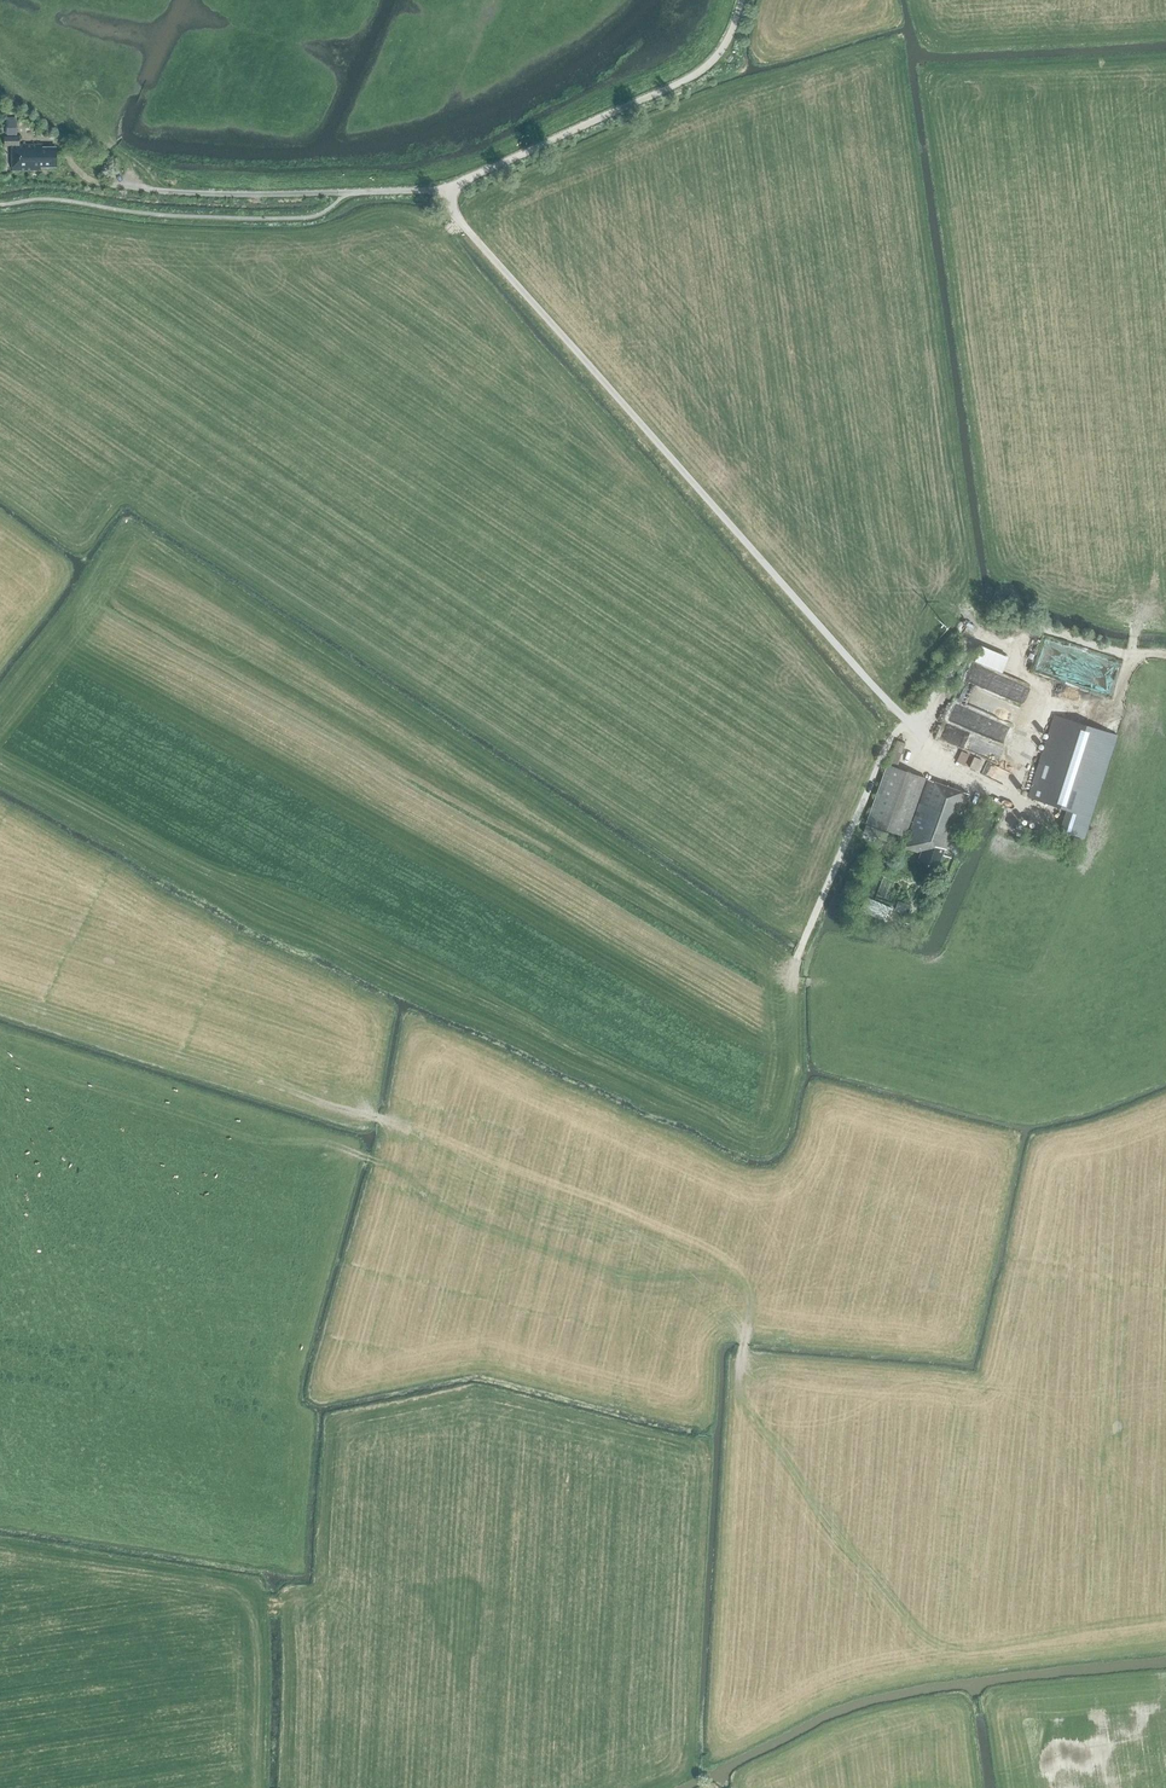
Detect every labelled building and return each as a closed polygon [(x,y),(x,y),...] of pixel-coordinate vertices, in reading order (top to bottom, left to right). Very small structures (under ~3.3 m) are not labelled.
[(17,120),(15,120),(15,117),(7,117),(7,120),(6,120),(7,135),(17,134),(17,120)] [(20,145),(19,137),(5,137),(5,146),(12,146),(13,171),(41,170),(41,168),(56,167),(56,147),(43,147),(43,145),(20,145)] [(1113,694),(1123,658),(1048,636),(1046,643),(1058,647),(1055,659),(1042,655),(1038,670),(1055,675),(1058,666),(1052,665),(1053,659),(1064,662),(1059,679),(1113,694)] [(975,663),(1003,673),(1011,655),(983,644),(975,663)] [(940,740),(1002,759),(1007,743),(970,732),(977,709),(952,702),(940,740)] [(1007,702),(1002,716),(1014,721),(1019,707),(1007,702)] [(1117,735),(1054,715),(1027,798),(1065,810),(1059,830),(1084,838),(1117,735)] [(905,744),(897,741),(888,765),(886,764),(866,823),(906,837),(926,778),(896,768),(905,744)] [(963,750),(959,760),(967,763),(971,753),(963,750)] [(1000,779),(1005,766),(980,757),(975,770),(1000,779)] [(968,794),(927,780),(904,848),(921,854),(918,862),(937,868),(944,849),(946,850),(952,833),(955,834),(968,794)] [(892,907),(865,896),(859,910),(886,922),(892,907)] [(901,901),(900,908),(910,910),(912,903),(901,901)]
